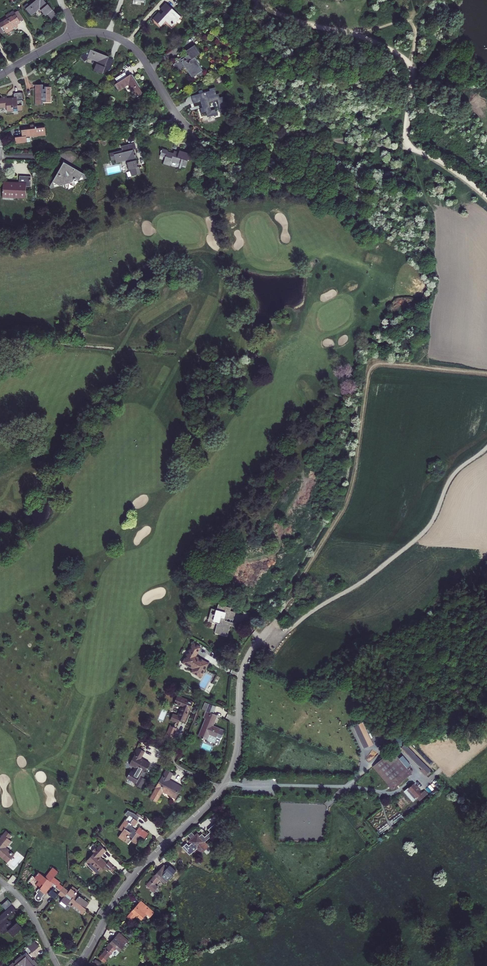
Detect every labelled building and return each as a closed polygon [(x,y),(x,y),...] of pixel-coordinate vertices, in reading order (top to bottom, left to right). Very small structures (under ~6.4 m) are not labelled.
[(43,0),(36,0),(25,9),(31,16),(39,10),(45,16),(47,14),(51,19),(56,15),(43,0)] [(180,17),(165,3),(159,9),(163,12),(160,15),(158,13),(152,19),(160,27),(165,21),(171,27),(180,17)] [(19,11),(14,14),(19,23),(24,20),(19,11)] [(0,23),(0,24),(2,27),(0,29),(0,34),(2,36),(6,34),(13,30),(12,28),(14,27),(15,28),(17,27),(16,25),(19,23),(14,14),(0,23)] [(174,64),(172,66),(176,72),(184,67),(191,78),(196,74),(198,77),(202,74),(201,71),(196,63),(197,63),(194,58),(199,54),(193,46),(185,52),(187,55),(184,58),(183,56),(181,58),(181,57),(173,63),(174,64)] [(86,58),(96,62),(93,71),(101,74),(102,72),(104,73),(109,70),(110,67),(105,65),(107,58),(107,57),(90,50),(89,52),(87,51),(79,58),(85,60),(86,58)] [(141,94),(133,81),(130,74),(126,77),(124,73),(124,71),(122,72),(122,74),(114,79),(117,83),(114,84),(118,91),(127,86),(135,98),(141,94)] [(42,85),(34,85),(34,105),(42,105),(42,102),(50,102),(50,87),(44,87),(44,89),(42,89),(42,85)] [(206,120),(207,123),(213,121),(212,116),(216,115),(214,110),(210,111),(208,103),(215,101),(216,103),(219,113),(223,113),(222,108),(225,107),(222,97),(218,97),(217,94),(214,94),(213,88),(207,90),(208,91),(196,95),(198,102),(200,108),(199,109),(200,114),(202,114),(204,121),(206,120)] [(20,93),(13,93),(13,98),(6,98),(6,96),(0,97),(0,109),(6,108),(6,112),(21,111),(20,93)] [(198,102),(196,95),(190,96),(192,103),(198,102)] [(21,134),(14,135),(15,143),(30,141),(29,136),(45,134),(44,124),(35,124),(35,123),(29,124),(29,127),(27,127),(27,126),(20,126),(21,134)] [(138,167),(137,168),(132,150),(135,149),(134,143),(120,146),(121,150),(109,154),(111,160),(115,159),(116,164),(125,161),(128,170),(129,170),(131,176),(139,174),(138,167)] [(166,150),(162,149),(160,157),(163,158),(161,164),(168,166),(169,162),(184,166),(187,154),(178,151),(177,153),(172,151),(171,153),(165,151),(166,150)] [(50,189),(86,178),(86,176),(62,162),(49,187),(50,189)] [(2,182),(2,196),(14,197),(14,199),(24,199),(25,187),(29,187),(30,177),(18,177),(18,183),(2,182)] [(485,585),(486,581),(486,576),(477,573),(474,581),(484,584),(484,585),(485,585)] [(223,609),(219,608),(218,611),(215,610),(213,615),(210,614),(208,621),(209,621),(209,622),(213,623),(214,621),(219,623),(219,625),(217,625),(215,632),(217,633),(217,634),(224,636),(224,635),(227,636),(231,625),(223,623),(225,618),(233,620),(235,612),(231,611),(231,609),(224,607),(223,609)] [(201,678),(209,664),(203,661),(202,662),(200,661),(201,659),(196,657),(201,647),(193,643),(182,663),(193,669),(191,672),(201,678)] [(190,710),(194,702),(178,695),(174,704),(177,705),(177,704),(183,706),(181,712),(179,712),(178,716),(173,714),(171,720),(179,724),(180,720),(185,722),(188,715),(187,715),(189,710),(190,710)] [(215,707),(207,704),(204,711),(208,712),(201,729),(200,728),(196,737),(214,744),(216,738),(221,740),(225,731),(213,726),(218,715),(213,714),(215,707)] [(357,716),(351,718),(364,748),(369,746),(357,716)] [(176,731),(171,729),(168,735),(175,738),(178,729),(177,728),(176,731)] [(408,746),(404,750),(423,770),(427,766),(408,746)] [(145,752),(138,748),(134,754),(135,755),(129,764),(135,768),(132,772),(131,771),(127,778),(136,783),(135,785),(141,788),(146,780),(143,778),(145,775),(144,773),(149,763),(141,759),(145,752)] [(393,789),(398,785),(408,776),(411,774),(393,752),(375,767),(393,789)] [(150,798),(157,802),(164,791),(176,798),(182,788),(169,781),(174,774),(166,769),(150,798)] [(422,792),(414,783),(404,792),(413,801),(422,792)] [(118,838),(124,842),(129,836),(133,839),(131,841),(136,844),(142,836),(145,838),(148,833),(140,827),(137,831),(132,827),(134,825),(135,826),(138,822),(137,821),(139,817),(134,813),(128,811),(126,814),(129,816),(126,820),(125,819),(119,829),(122,831),(118,838)] [(199,836),(197,834),(195,836),(191,839),(189,841),(191,843),(188,845),(187,843),(182,847),(190,855),(197,849),(201,854),(209,847),(205,842),(220,829),(215,823),(208,830),(210,832),(204,837),(202,834),(199,836)] [(11,836),(6,831),(0,838),(0,856),(7,863),(14,854),(6,848),(12,842),(8,839),(11,836)] [(94,853),(87,861),(99,872),(105,866),(108,869),(109,868),(113,872),(117,868),(109,861),(107,864),(100,857),(106,851),(100,844),(93,852),(94,853)] [(87,861),(86,861),(99,873),(99,872),(87,861)] [(168,867),(164,864),(149,881),(150,881),(146,885),(153,892),(157,887),(154,884),(159,879),(165,883),(170,877),(169,877),(172,874),(173,875),(177,870),(172,866),(171,867),(169,865),(168,867)] [(52,885),(60,892),(64,887),(60,884),(61,882),(54,877),(58,872),(53,868),(45,877),(39,872),(35,878),(39,881),(39,888),(38,890),(37,890),(37,891),(36,892),(37,893),(36,895),(35,896),(35,897),(35,899),(36,899),(37,900),(39,901),(40,901),(41,900),(42,899),(42,898),(42,897),(52,885)] [(69,891),(64,887),(60,892),(58,894),(63,898),(61,901),(66,905),(70,901),(73,904),(71,906),(82,914),(86,909),(89,903),(76,893),(78,891),(73,886),(69,891)] [(22,928),(17,922),(13,925),(7,918),(16,910),(11,905),(12,904),(8,899),(1,904),(6,910),(0,915),(0,929),(4,933),(8,930),(13,936),(22,928)] [(154,912),(141,900),(126,917),(131,921),(136,915),(141,920),(146,914),(150,917),(154,912)] [(119,932),(105,949),(100,955),(106,959),(111,954),(109,952),(114,947),(120,952),(125,946),(124,945),(127,942),(128,943),(130,941),(119,932)] [(34,941),(28,947),(32,952),(38,947),(34,941)] [(9,965),(25,965),(37,965),(38,965),(33,959),(31,961),(29,959),(29,956),(26,952),(22,955),(22,954),(15,960),(15,961),(13,963),(12,962),(9,965)]
